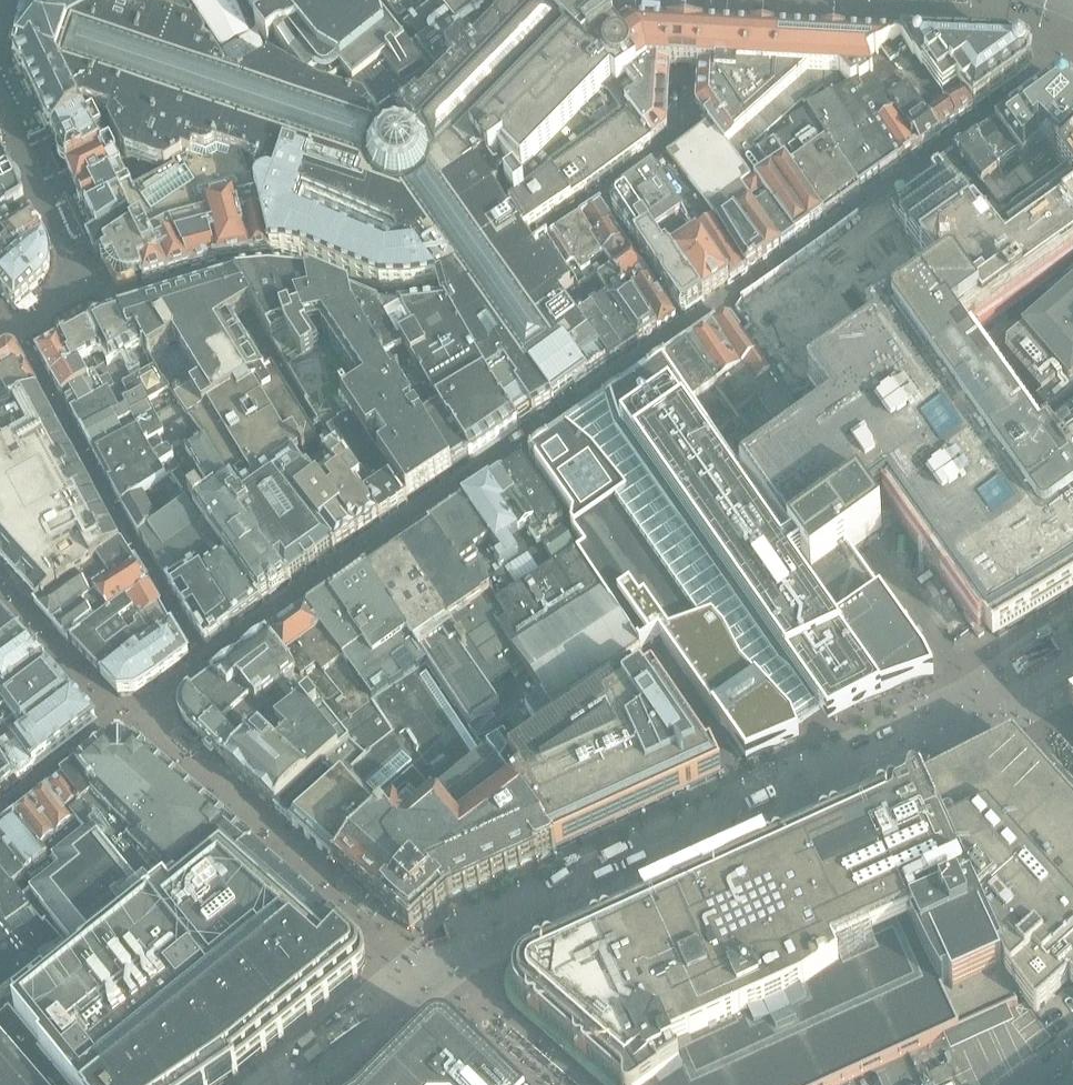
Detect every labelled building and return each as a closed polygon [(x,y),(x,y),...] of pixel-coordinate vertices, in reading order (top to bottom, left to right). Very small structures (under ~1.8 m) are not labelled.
[(199,30),(181,3),(179,0),(148,0),(139,5),(136,0),(46,0),(48,3),(32,12),(29,11),(27,20),(29,21),(75,37),(226,89),(357,134),(373,139),(377,127),(370,118),(377,98),(394,86),(382,70),(353,90),(341,74),(324,89),(321,92),(271,62),(268,64),(237,83),(227,80),(212,54),(202,50),(205,40),(199,30)] [(230,0),(191,0),(240,77),(267,60),(262,48),(255,33),(249,36),(238,11),(230,0)] [(369,0),(240,0),(244,7),(255,33),(262,48),(273,41),(308,83),(315,78),(324,89),(341,74),(353,90),(382,70),(394,86),(398,91),(403,88),(390,70),(393,54),(412,42),(406,34),(400,34),(398,35),(369,0)] [(511,46),(543,14),(547,17),(549,15),(546,13),(561,0),(507,0),(438,46),(445,58),(403,88),(398,91),(394,86),(377,98),(370,118),(377,127),(373,139),(372,142),(376,143),(377,143),(378,145),(379,144),(384,140),(391,137),(398,136),(405,136),(411,139),(417,142),(419,140),(424,138),(500,58),(511,46)] [(507,0),(424,0),(435,14),(426,21),(424,18),(420,21),(413,11),(411,12),(401,0),(383,0),(405,29),(412,30),(421,41),(415,46),(412,42),(393,54),(390,70),(403,88),(445,58),(438,46),(507,0)] [(624,100),(627,98),(620,87),(637,75),(620,51),(623,48),(615,36),(605,23),(603,24),(597,15),(591,7),(591,6),(592,5),(591,4),(590,4),(589,4),(586,0),(561,0),(546,13),(549,15),(547,17),(561,31),(434,162),(453,177),(466,189),(504,165),(516,176),(624,100)] [(226,89),(75,37),(66,66),(253,130),(363,167),(364,165),(368,166),(371,166),(372,173),(375,179),(380,185),(386,189),(392,192),(399,192),(405,192),(405,195),(406,195),(408,198),(433,234),(434,236),(459,271),(460,271),(461,273),(473,290),(490,316),(491,316),(517,354),(527,367),(547,352),(495,278),(493,276),(479,257),(480,256),(456,222),(454,220),(454,219),(429,183),(428,184),(426,181),(426,180),(423,178),(426,172),(427,165),(427,163),(430,163),(434,161),(434,162),(561,31),(547,17),(543,14),(511,46),(500,58),(424,138),(419,140),(417,142),(411,139),(405,136),(398,136),(391,137),(384,140),(379,144),(378,145),(377,143),(376,143),(372,142),(373,139),(226,89)] [(363,167),(253,130),(66,66),(75,37),(29,21),(24,36),(19,50),(17,50),(14,58),(16,59),(25,78),(26,77),(30,85),(46,119),(45,119),(53,138),(86,120),(85,118),(81,110),(85,108),(112,117),(109,127),(125,158),(159,170),(172,165),(183,160),(192,163),(195,155),(196,155),(200,156),(204,157),(207,156),(210,155),(213,154),(214,152),(216,151),(229,157),(241,161),(248,173),(250,178),(256,193),(258,200),(270,253),(283,253),(283,252),(301,257),(301,255),(380,289),(403,290),(416,289),(438,285),(447,280),(458,276),(461,273),(460,271),(459,271),(434,236),(433,234),(408,198),(406,195),(405,195),(405,192),(399,192),(392,192),(386,189),(380,185),(375,179),(372,173),(371,166),(368,166),(364,165),(363,167)] [(667,131),(670,68),(684,69),(697,70),(700,31),(686,30),(628,27),(627,28),(627,29),(617,35),(615,35),(615,36),(623,48),(620,51),(637,75),(620,87),(627,98),(624,100),(653,143),(666,131),(667,131)] [(796,125),(811,114),(827,102),(828,104),(832,102),(835,99),(836,101),(858,86),(862,92),(876,83),(868,66),(899,43),(899,42),(834,39),(700,31),(697,70),(696,107),(710,127),(726,150),(751,183),(764,171),(754,156),(773,142),(776,145),(794,131),(798,128),(796,125)] [(957,123),(922,74),(915,63),(913,64),(899,43),(868,66),(876,83),(883,96),(920,150),(957,123)] [(1029,70),(1030,67),(1030,61),(1029,56),(1025,52),(1024,51),(1020,49),(1015,48),(903,43),(899,43),(913,64),(915,63),(922,74),(937,64),(945,73),(948,71),(953,79),(952,80),(957,87),(956,88),(974,112),(1023,77),(1026,74),(1029,70)] [(974,112),(956,88),(957,87),(952,80),(953,79),(948,71),(945,73),(937,64),(922,74),(957,123),(974,112)] [(920,150),(883,96),(876,83),(862,92),(864,95),(858,100),(877,135),(880,134),(897,165),(920,150)] [(1072,124),(1072,90),(1070,87),(1069,86),(1064,84),(1060,85),(1055,86),(997,129),(1025,167),(1035,158),(1051,173),(1055,170),(1043,154),(1072,124)] [(877,135),(858,100),(864,95),(862,92),(858,86),(836,101),(835,99),(832,102),(879,177),(897,165),(880,134),(877,135)] [(652,144),(653,143),(624,100),(516,176),(501,186),(513,205),(507,209),(524,234),(585,193),(652,144)] [(879,177),(832,102),(828,104),(827,102),(811,114),(828,142),(831,140),(840,154),(837,157),(859,192),(879,177)] [(859,192),(837,157),(840,154),(831,140),(828,142),(811,114),(796,125),(798,128),(794,131),(839,206),(859,192)] [(102,150),(95,138),(96,136),(103,132),(94,115),(86,120),(53,138),(68,169),(102,150)] [(1043,154),(1055,170),(1072,153),(1072,124),(1043,154)] [(1025,167),(997,129),(976,144),(1003,181),(1025,167)] [(839,206),(794,131),(776,145),(824,217),(839,206)] [(824,217),(776,145),(773,142),(754,156),(764,171),(751,183),(743,188),(750,199),(763,190),(795,238),(824,217)] [(1003,181),(976,144),(954,159),(995,216),(1001,212),(1037,185),(1025,167),(1003,181)] [(135,192),(109,146),(102,150),(68,169),(77,191),(87,212),(97,234),(141,203),(135,192)] [(711,188),(682,149),(666,160),(693,197),(696,196),(706,209),(709,207),(725,196),(715,184),(711,188)] [(172,226),(205,217),(203,207),(237,197),(239,205),(258,200),(256,193),(250,178),(248,173),(241,161),(224,168),(221,161),(228,163),(229,157),(216,151),(216,154),(207,159),(194,167),(198,175),(194,178),(192,174),(190,175),(183,160),(172,165),(173,169),(135,192),(141,203),(97,234),(89,240),(96,256),(101,253),(143,226),(149,237),(172,226)] [(17,183),(2,152),(0,153),(0,214),(2,213),(24,199),(17,183)] [(1055,170),(1051,173),(1043,180),(1046,184),(1072,166),(1072,153),(1055,170)] [(995,216),(954,159),(938,171),(938,172),(985,237),(1007,222),(1001,212),(995,216)] [(746,273),(709,207),(706,209),(696,196),(693,197),(666,160),(654,171),(679,206),(677,208),(688,223),(691,222),(696,230),(699,234),(728,285),(746,273)] [(454,219),(501,186),(516,176),(504,165),(466,189),(453,177),(434,162),(434,161),(430,163),(427,163),(427,165),(426,172),(423,178),(426,180),(426,181),(428,184),(429,183),(454,219)] [(1046,184),(1043,180),(1037,185),(1001,212),(1007,222),(985,237),(938,172),(891,206),(873,218),(869,221),(914,285),(942,325),(974,302),(981,313),(996,301),(1002,309),(1072,258),(1072,166),(1046,184)] [(677,208),(679,206),(654,171),(623,193),(663,252),(665,250),(696,230),(691,222),(688,223),(677,208)] [(524,234),(507,209),(513,205),(501,186),(454,219),(454,220),(456,222),(480,256),(479,257),(493,276),(497,273),(530,254),(519,237),(524,234)] [(781,248),(750,199),(743,188),(741,190),(729,201),(725,196),(709,207),(746,273),(781,248)] [(795,238),(763,190),(750,199),(781,248),(795,238)] [(684,279),(665,250),(663,252),(623,193),(613,200),(611,207),(681,314),(685,314),(704,301),(687,277),(684,279)] [(251,256),(239,205),(237,197),(203,207),(205,217),(207,222),(216,261),(251,256)] [(31,215),(24,199),(2,213),(12,229),(31,215)] [(258,200),(239,205),(251,256),(270,253),(258,200)] [(623,243),(600,208),(581,220),(589,232),(590,241),(602,258),(604,257),(623,243)] [(6,234),(12,229),(2,213),(0,214),(0,238),(6,234)] [(43,239),(32,217),(31,215),(12,229),(6,234),(23,254),(43,239)] [(216,261),(207,222),(205,217),(172,226),(191,267),(216,261)] [(620,283),(609,268),(611,268),(604,257),(602,258),(590,241),(589,232),(581,220),(547,242),(577,287),(578,289),(596,277),(606,292),(603,295),(639,346),(658,333),(632,295),(628,297),(620,283)] [(843,420),(887,481),(938,552),(991,628),(1022,610),(1022,611),(1030,606),(1031,602),(1029,600),(1042,591),(1055,582),(1057,586),(1061,587),(1072,579),(1072,435),(1040,458),(954,336),(980,317),(984,322),(1002,309),(996,301),(981,313),(974,302),(942,325),(914,285),(869,221),(864,224),(865,225),(856,235),(857,236),(804,274),(773,296),(772,295),(767,299),(766,297),(754,304),(753,302),(744,308),(745,309),(747,312),(748,312),(757,324),(793,374),(813,377),(817,382),(817,383),(843,420)] [(151,242),(149,237),(143,226),(101,253),(107,266),(110,271),(113,274),(118,277),(123,280),(128,281),(133,281),(138,280),(142,279),(143,282),(168,275),(151,242)] [(191,267),(172,226),(149,237),(151,242),(168,275),(191,267)] [(728,285),(699,234),(696,230),(665,250),(684,279),(687,277),(704,301),(728,285)] [(23,254),(6,234),(0,238),(0,272),(14,262),(23,254)] [(49,267),(50,262),(49,256),(48,251),(46,246),(43,239),(23,254),(14,262),(36,287),(42,281),(45,277),(48,272),(49,267)] [(544,316),(554,309),(561,303),(559,300),(577,287),(547,242),(530,254),(497,273),(493,276),(495,278),(547,352),(565,378),(567,381),(574,390),(584,382),(585,383),(589,380),(544,316)] [(673,319),(623,243),(604,257),(611,268),(609,268),(620,283),(628,297),(632,295),(658,333),(675,321),(673,319)] [(14,262),(0,272),(0,289),(11,303),(20,303),(36,287),(14,262)] [(490,316),(473,290),(461,273),(458,276),(447,280),(459,297),(444,305),(459,337),(490,316)] [(448,476),(392,387),(390,389),(379,367),(353,316),(348,298),(304,278),(270,275),(236,278),(218,283),(237,318),(232,322),(291,413),(305,404),(325,434),(329,432),(352,416),(363,432),(359,434),(406,504),(448,476)] [(639,346),(603,295),(606,292),(596,277),(578,289),(577,287),(559,300),(561,303),(554,309),(561,319),(569,314),(607,367),(639,346)] [(1064,290),(1069,296),(1022,337),(1023,338),(1007,351),(1006,362),(1042,403),(1038,407),(1047,418),(1060,410),(1068,402),(1072,398),(1072,391),(1072,390),(1072,281),(1064,290)] [(291,413),(232,322),(237,318),(218,283),(219,284),(144,307),(144,306),(119,314),(129,333),(135,331),(149,359),(174,343),(202,387),(190,393),(187,389),(176,396),(179,400),(175,402),(186,415),(197,429),(203,439),(237,494),(306,446),(325,434),(305,404),(291,413)] [(517,429),(467,353),(459,337),(444,305),(423,308),(400,311),(400,309),(377,310),(351,299),(348,298),(353,316),(379,367),(390,389),(392,387),(412,374),(469,463),(517,429)] [(607,367),(569,314),(561,319),(554,309),(544,316),(589,380),(607,367)] [(163,385),(149,359),(135,331),(129,333),(119,314),(104,318),(88,326),(39,354),(39,356),(62,397),(88,382),(90,386),(102,379),(104,382),(120,374),(125,383),(135,398),(144,393),(152,406),(170,395),(171,394),(164,385),(163,385)] [(520,387),(504,363),(517,354),(491,316),(490,316),(459,337),(467,353),(517,429),(533,419),(514,391),(520,387)] [(777,386),(757,357),(732,323),(731,321),(723,320),(712,329),(760,397),(757,400),(782,435),(794,426),(793,424),(800,418),(777,386)] [(760,397),(712,329),(709,331),(707,328),(701,332),(703,335),(688,346),(736,414),(743,410),(757,400),(760,397)] [(736,414),(688,346),(665,362),(680,384),(677,387),(707,430),(734,469),(782,435),(757,400),(743,410),(736,414)] [(21,363),(17,355),(14,352),(11,351),(7,351),(5,352),(0,355),(0,411),(5,420),(41,399),(21,363)] [(574,390),(567,381),(565,378),(547,352),(527,367),(517,354),(504,363),(520,387),(514,391),(533,419),(553,407),(553,406),(552,406),(553,405),(574,390)] [(824,709),(832,716),(933,680),(925,663),(849,556),(881,533),(859,501),(815,440),(806,425),(805,425),(800,418),(793,424),(794,426),(782,435),(734,469),(707,430),(677,387),(680,384),(665,362),(647,375),(648,377),(622,395),(621,393),(603,406),(606,410),(616,441),(672,522),(713,568),(730,601),(780,673),(824,709)] [(72,415),(125,383),(120,374),(104,382),(102,379),(90,386),(88,382),(62,397),(62,399),(63,399),(72,415)] [(469,463),(412,374),(392,387),(448,476),(469,463)] [(81,432),(135,400),(135,398),(125,383),(72,415),(81,432)] [(129,430),(175,402),(170,395),(152,406),(144,393),(135,398),(135,400),(81,432),(91,451),(129,430)] [(71,455),(41,399),(5,420),(0,424),(0,567),(7,575),(36,607),(121,546),(94,498),(95,497),(71,455)] [(101,469),(159,435),(161,439),(174,431),(170,425),(186,415),(175,402),(129,430),(91,451),(101,469)] [(581,421),(547,444),(549,446),(567,433),(569,436),(592,455),(624,495),(642,527),(699,608),(724,635),(741,669),(792,724),(794,729),(798,741),(813,734),(933,680),(832,716),(824,709),(780,673),(730,601),(713,568),(672,522),(616,441),(606,410),(603,406),(581,421)] [(161,439),(159,435),(101,469),(122,507),(170,473),(190,459),(184,450),(203,439),(197,429),(186,415),(170,425),(174,431),(161,439)] [(379,522),(406,504),(359,434),(363,432),(352,416),(329,432),(364,483),(356,488),(379,522)] [(859,501),(887,481),(843,420),(815,440),(859,501)] [(356,488),(364,483),(329,432),(325,434),(306,446),(310,452),(307,454),(316,467),(312,469),(358,536),(379,522),(356,488)] [(567,433),(549,446),(547,444),(529,457),(537,468),(567,510),(573,520),(574,535),(585,550),(577,555),(640,650),(641,651),(659,639),(721,727),(746,763),(798,741),(794,729),(792,724),(741,669),(724,635),(699,608),(642,527),(624,495),(592,455),(569,436),(567,433)] [(289,585),(243,521),(247,517),(233,497),(237,494),(203,439),(184,450),(190,459),(170,473),(184,494),(182,495),(259,607),(261,605),(289,585)] [(336,551),(289,485),(312,469),(316,467),(307,454),(310,452),(306,446),(237,494),(233,497),(247,517),(243,521),(289,585),(336,551)] [(564,522),(523,465),(521,462),(503,475),(544,537),(552,533),(555,537),(561,533),(564,522)] [(358,536),(312,469),(289,485),(336,551),(358,536)] [(176,512),(168,505),(182,495),(184,494),(170,473),(122,507),(140,538),(176,512)] [(544,537),(503,475),(490,484),(503,504),(496,508),(526,554),(537,547),(547,541),(544,537)] [(613,669),(640,650),(577,555),(553,570),(537,547),(526,554),(496,508),(503,504),(490,484),(463,502),(476,514),(471,518),(500,560),(480,574),(489,588),(482,594),(498,615),(488,622),(525,671),(543,697),(525,709),(536,725),(554,713),(552,711),(603,677),(614,670),(613,669)] [(259,607),(182,495),(168,505),(176,512),(140,538),(167,585),(192,569),(231,627),(259,607)] [(500,560),(471,518),(476,514),(463,502),(428,526),(464,587),(473,582),(482,594),(489,588),(480,574),(500,560)] [(525,671),(488,622),(498,615),(482,594),(473,582),(464,587),(428,526),(398,547),(460,643),(456,645),(486,691),(487,690),(510,675),(513,679),(525,671)] [(561,533),(555,537),(552,533),(544,537),(547,541),(537,547),(553,570),(577,555),(561,533)] [(53,628),(88,603),(136,569),(121,546),(36,607),(35,608),(45,618),(53,628)] [(460,643),(398,547),(367,568),(379,587),(428,669),(444,695),(455,712),(457,711),(472,734),(503,712),(487,690),(486,691),(456,645),(460,643)] [(428,669),(379,587),(367,568),(329,595),(395,690),(428,669)] [(102,621),(148,589),(136,569),(88,603),(102,621)] [(231,627),(192,569),(167,585),(191,624),(205,647),(231,627)] [(184,662),(189,659),(186,654),(172,630),(160,609),(148,589),(102,621),(69,645),(101,679),(118,698),(137,697),(157,683),(168,674),(184,662)] [(395,690),(329,595),(307,611),(371,705),(395,690)] [(69,645),(102,621),(88,603),(53,628),(69,645)] [(385,726),(371,705),(307,611),(305,608),(289,619),(291,621),(280,629),(278,626),(265,635),(266,638),(317,704),(353,751),(355,749),(379,731),(385,726)] [(17,636),(0,618),(0,650),(17,636)] [(29,649),(17,636),(0,650),(0,671),(29,649)] [(317,704),(266,638),(264,640),(263,638),(220,670),(213,675),(214,676),(213,677),(227,693),(236,687),(254,706),(259,703),(261,706),(263,704),(283,730),(317,704)] [(47,668),(29,649),(0,671),(0,702),(47,668)] [(83,714),(86,712),(72,697),(47,668),(0,702),(0,737),(6,733),(14,727),(21,736),(13,742),(34,771),(82,734),(80,731),(83,714)] [(424,820),(493,766),(490,762),(483,762),(485,753),(487,756),(492,758),(514,743),(503,728),(502,728),(496,719),(475,733),(481,742),(478,744),(472,734),(457,711),(455,712),(444,695),(428,669),(395,690),(371,705),(385,726),(392,736),(370,753),(371,755),(347,776),(336,787),(291,826),(333,864),(379,829),(410,803),(424,820)] [(283,730),(263,704),(261,706),(259,703),(254,706),(236,687),(227,693),(213,677),(212,678),(189,694),(217,727),(215,728),(239,756),(257,742),(272,758),(284,749),(275,736),(283,730)] [(720,775),(694,736),(684,722),(673,712),(661,705),(665,698),(667,696),(654,678),(652,677),(650,678),(641,684),(641,685),(637,687),(634,682),(632,681),(629,681),(523,756),(502,777),(554,852),(720,776),(720,775)] [(217,727),(189,694),(187,697),(181,705),(180,711),(180,717),(185,727),(198,740),(215,728),(217,727)] [(325,775),(337,764),(347,776),(371,755),(370,753),(365,757),(355,749),(353,751),(317,704),(283,730),(275,736),(284,749),(272,758),(257,742),(239,756),(226,766),(278,814),(325,775)] [(239,756),(215,728),(198,740),(226,766),(239,756)] [(13,742),(6,733),(0,737),(0,753),(13,742)] [(13,742),(0,753),(0,758),(18,785),(34,771),(13,742)] [(924,845),(947,893),(1019,991),(1035,1013),(1036,1012),(1036,1013),(1069,983),(1070,982),(1072,985),(1072,811),(1012,744),(986,757),(991,764),(965,787),(935,815),(933,813),(928,818),(928,821),(928,825),(928,828),(927,832),(927,835),(926,838),(925,842),(924,845)] [(101,873),(185,793),(185,792),(183,791),(182,791),(170,780),(170,779),(168,778),(167,778),(154,767),(155,766),(152,763),(151,764),(138,753),(138,752),(135,750),(130,749),(130,750),(129,750),(112,750),(111,750),(106,750),(103,752),(103,753),(90,763),(88,764),(118,802),(81,840),(78,843),(101,873)] [(0,758),(0,798),(18,785),(0,758)] [(118,802),(88,764),(86,766),(79,773),(79,772),(77,774),(76,772),(69,778),(70,779),(63,784),(61,781),(48,792),(49,794),(47,797),(81,840),(118,802)] [(554,852),(502,777),(493,766),(424,820),(410,803),(379,829),(333,864),(411,934),(449,899),(554,852)] [(291,826),(336,787),(325,775),(278,814),(291,826)] [(50,919),(83,958),(168,889),(198,863),(231,832),(230,832),(215,819),(215,818),(213,816),(213,817),(200,806),(198,804),(185,793),(101,873),(50,919)] [(81,840),(47,797),(16,821),(53,866),(78,843),(81,840)] [(1019,991),(947,893),(924,845),(923,848),(922,851),(920,854),(918,858),(913,865),(911,868),(894,849),(883,836),(865,816),(860,811),(859,811),(709,876),(532,959),(518,970),(516,973),(514,990),(514,993),(525,1008),(544,1025),(549,1029),(612,1084),(840,1084),(849,1081),(907,1055),(1010,1008),(1015,1007),(1017,1006),(1017,1005),(1017,1004),(1012,997),(1019,991)] [(53,866),(16,821),(0,833),(0,876),(23,904),(33,896),(60,873),(53,866)] [(365,958),(363,953),(359,949),(348,938),(348,937),(344,933),(303,894),(253,851),(245,844),(245,845),(233,834),(233,833),(231,832),(198,863),(168,889),(83,958),(84,959),(15,1015),(41,1048),(38,1050),(44,1057),(61,1082),(64,1084),(221,1084),(237,1074),(358,977),(358,976),(361,973),(364,968),(365,963),(365,958)] [(23,904),(0,876),(0,928),(13,944),(16,942),(39,968),(53,958),(54,959),(66,948),(46,926),(44,928),(32,914),(31,915),(23,904)] [(0,928),(0,1005),(41,972),(39,968),(16,942),(13,944),(0,928)] [(9,1009),(0,1016),(0,1084),(57,1084),(61,1082),(44,1057),(38,1050),(41,1048),(9,1009)] [(463,1045),(454,1046),(451,1046),(450,1044),(446,1042),(442,1041),(437,1041),(432,1044),(431,1046),(420,1046),(417,1049),(403,1063),(400,1066),(381,1084),(503,1084),(463,1045)]
